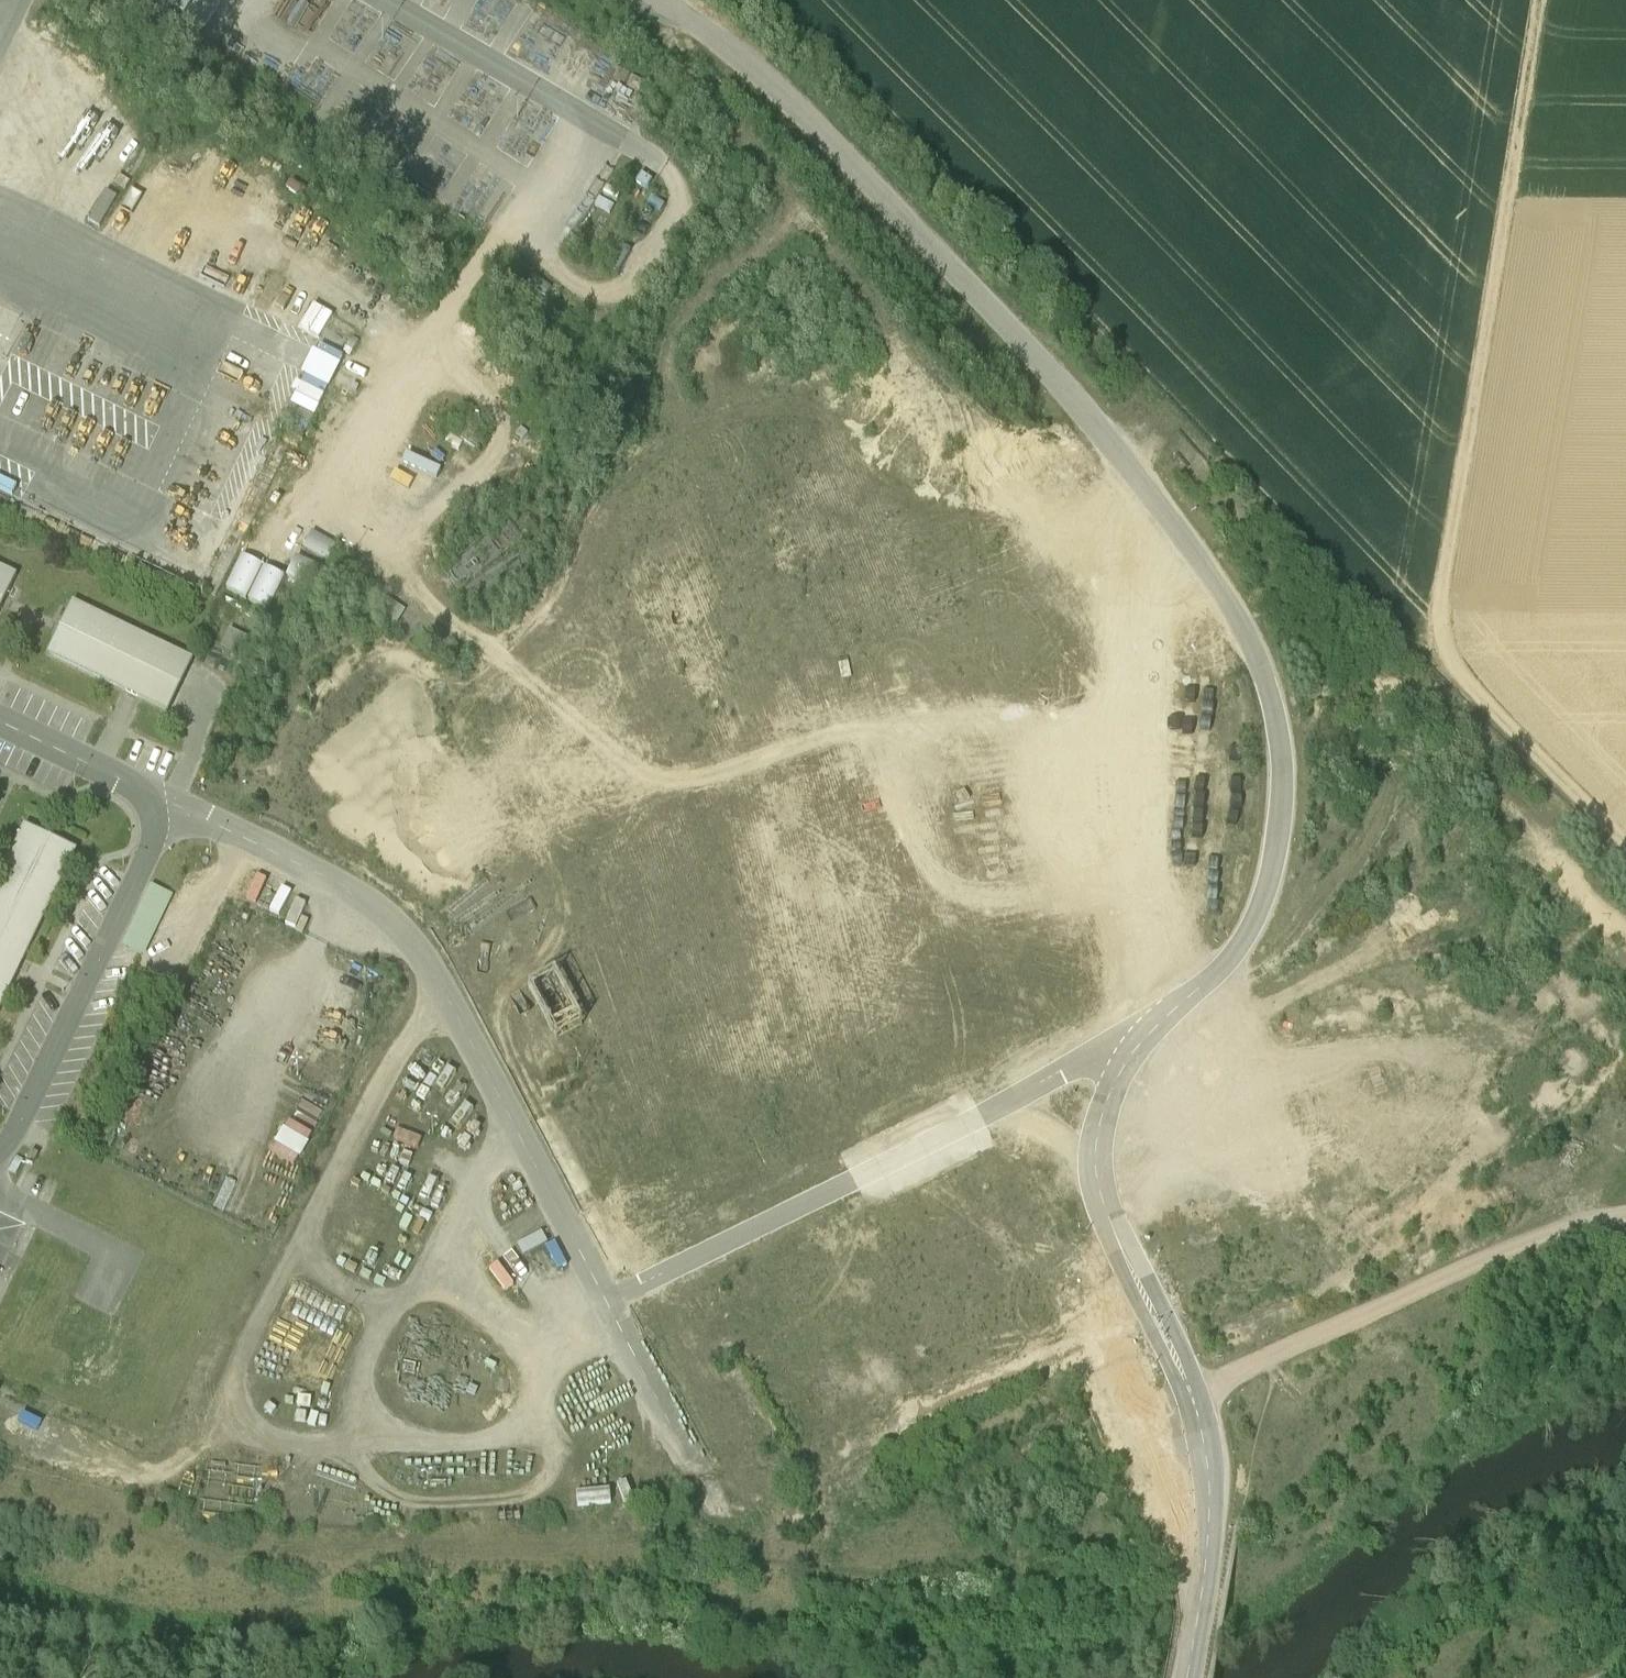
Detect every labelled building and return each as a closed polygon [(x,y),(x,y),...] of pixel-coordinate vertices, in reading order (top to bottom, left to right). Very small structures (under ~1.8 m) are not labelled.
[(70,112),(56,136),(64,141),(78,116),(70,112)] [(319,342),(332,313),(310,302),(296,331),(319,342)] [(326,560),(335,544),(311,531),(302,547),(326,560)] [(239,555),(223,589),(267,609),(283,575),(239,555)] [(293,555),(283,577),(315,591),(325,569),(293,555)] [(0,573),(0,604),(10,578),(0,573)] [(191,667),(70,607),(52,661),(172,717),(191,667)] [(220,647),(241,656),(249,637),(228,628),(220,647)] [(20,829),(0,871),(0,1010),(73,855),(20,829)] [(297,1163),(312,1133),(288,1120),(272,1150),(297,1163)] [(576,1506),(611,1500),(609,1489),(574,1495),(576,1506)]
